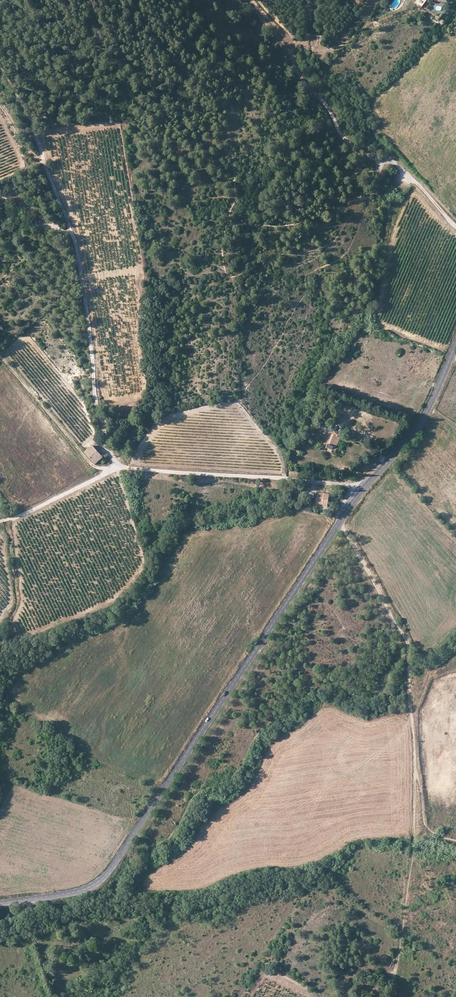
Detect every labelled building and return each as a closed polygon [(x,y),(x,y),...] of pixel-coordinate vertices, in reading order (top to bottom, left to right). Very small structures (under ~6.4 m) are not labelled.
[(20,200),(15,204),(23,212),(31,204),(30,202),(26,206),(20,200)] [(337,437),(332,435),(326,448),(332,451),(337,437)] [(93,447),(85,453),(96,465),(104,459),(93,447)] [(329,495),(318,493),(317,503),(327,505),(329,495)]
